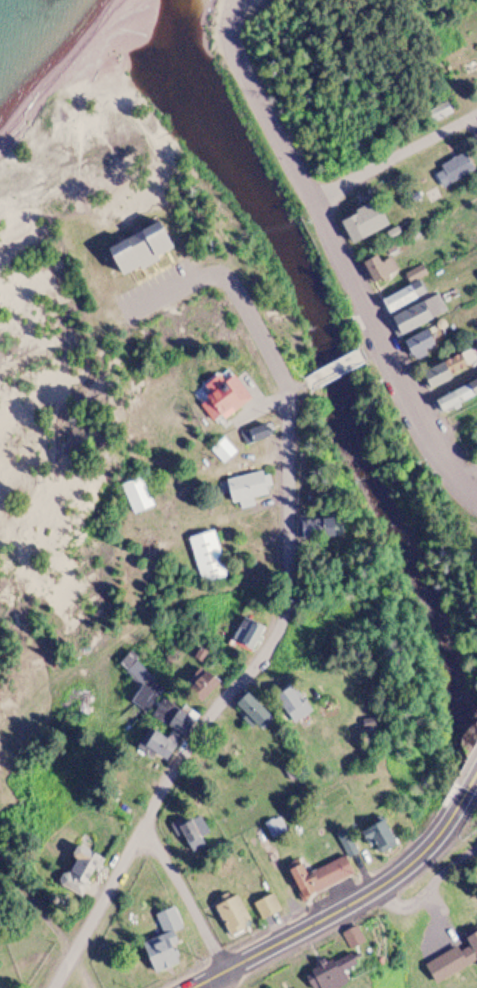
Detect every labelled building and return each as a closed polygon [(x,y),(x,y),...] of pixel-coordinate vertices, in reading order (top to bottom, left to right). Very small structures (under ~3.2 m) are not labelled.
[(426,112),(432,123),(451,112),(445,102),(426,112)] [(440,188),(474,172),(465,154),(431,170),(440,188)] [(341,218),(352,243),(385,228),(374,203),(341,218)] [(112,248),(125,273),(178,247),(165,222),(112,248)] [(398,271),(388,258),(383,263),(376,254),(363,265),(379,286),(398,271)] [(382,300),(389,313),(425,293),(418,280),(382,300)] [(392,317),(402,335),(447,311),(437,293),(392,317)] [(476,366),(470,350),(420,372),(427,388),(476,366)] [(204,403),(214,396),(207,387),(223,375),(227,381),(237,374),(255,399),(219,425),(204,403)] [(243,433),(270,423),(274,433),(247,444),(243,433)] [(222,463),(237,453),(225,438),(211,448),(222,463)] [(268,497),(264,472),(226,478),(229,503),(268,497)] [(124,482),(132,512),(152,507),(143,476),(124,482)] [(310,537),(328,533),(325,520),(307,524),(310,537)] [(226,576),(214,531),(189,537),(200,582),(226,576)] [(238,640),(230,638),(228,644),(242,648),(243,646),(255,649),(262,626),(243,620),(238,640)] [(308,712),(290,687),(276,697),(294,722),(308,712)] [(236,704),(260,729),(272,717),(248,693),(236,704)] [(196,714),(181,706),(164,736),(154,730),(144,748),(169,762),(196,714)] [(202,838),(208,835),(199,816),(178,826),(190,851),(205,844),(202,838)] [(368,848),(375,845),(378,854),(396,846),(385,821),(361,831),(368,848)] [(67,876),(88,885),(101,857),(80,847),(67,876)] [(290,869),(301,898),(355,877),(347,857),(307,873),(303,864),(290,869)] [(253,903),(261,920),(280,911),(272,894),(253,903)] [(215,906),(228,934),(250,923),(237,896),(215,906)] [(178,964),(169,936),(182,931),(174,908),(155,914),(162,936),(143,942),(154,973),(178,964)] [(342,935),(350,950),(364,942),(356,927),(342,935)] [(434,983),(475,963),(476,966),(476,932),(465,938),(469,945),(459,950),(457,946),(424,963),(434,983)] [(358,967),(353,957),(325,970),(326,972),(314,977),(319,987),(337,987),(353,980),(348,971),(358,967)]
